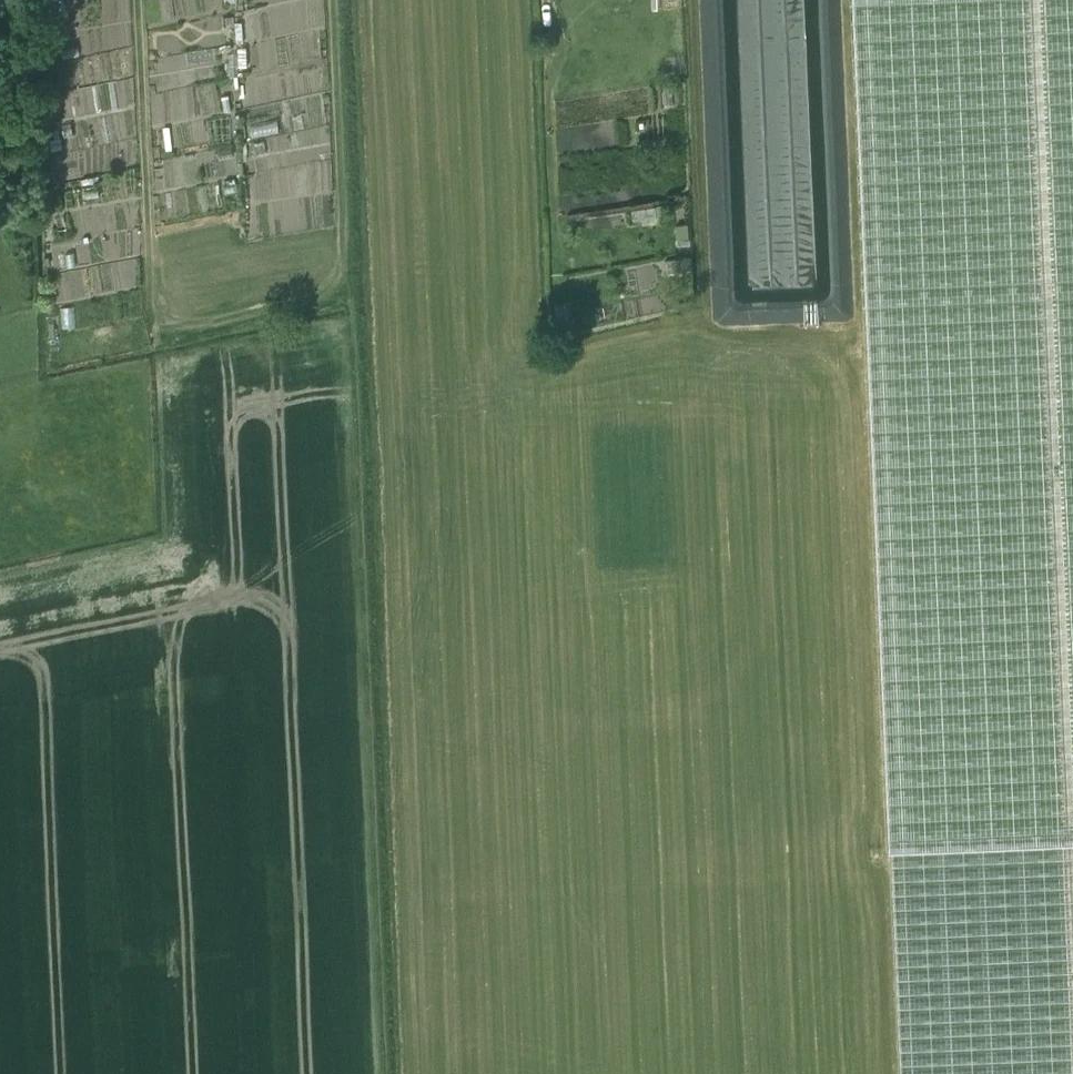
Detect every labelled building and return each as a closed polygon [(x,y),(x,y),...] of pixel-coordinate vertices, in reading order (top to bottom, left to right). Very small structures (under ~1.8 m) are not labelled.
[(865,333),(899,1073),(1072,1073),(1072,0),(851,0),(865,333)]
